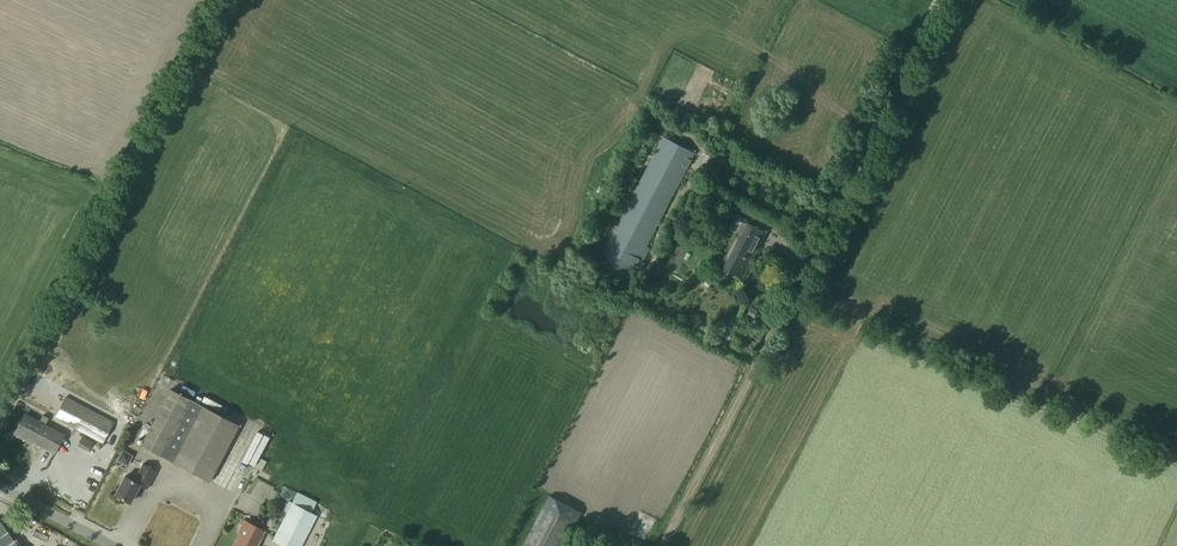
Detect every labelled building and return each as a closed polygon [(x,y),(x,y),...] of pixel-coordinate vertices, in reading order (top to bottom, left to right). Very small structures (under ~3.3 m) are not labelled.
[(663,137),(595,267),(628,284),(639,259),(643,261),(649,248),(647,247),(695,153),(663,137)] [(704,174),(716,175),(716,166),(704,166),(704,174)] [(738,235),(721,267),(742,278),(765,233),(740,220),(734,232),(738,235)] [(752,306),(748,315),(754,318),(758,309),(752,306)] [(62,319),(86,331),(90,324),(66,312),(62,319)] [(736,331),(731,341),(736,344),(742,335),(736,331)] [(48,387),(53,377),(37,368),(20,400),(102,444),(114,423),(107,420),(110,414),(89,403),(86,408),(48,387)] [(169,389),(140,446),(209,482),(239,426),(169,389)] [(25,415),(15,434),(53,454),(63,435),(44,425),(47,419),(43,417),(40,424),(25,415)] [(242,426),(226,455),(244,465),(260,436),(242,426)] [(81,439),(78,444),(89,450),(92,444),(81,439)] [(123,452),(118,461),(127,466),(132,457),(123,452)] [(257,453),(249,470),(259,475),(267,458),(257,453)] [(125,476),(115,495),(130,503),(139,486),(146,489),(155,472),(140,464),(132,479),(125,476)] [(267,489),(264,499),(270,502),(274,491),(267,489)] [(272,540),(283,545),(302,545),(317,516),(291,503),(272,540)] [(540,513),(523,545),(564,545),(572,530),(540,513)] [(233,545),(257,545),(259,542),(258,542),(263,532),(242,521),(237,531),(240,533),(233,545)] [(0,522),(0,545),(18,545),(0,522)]
